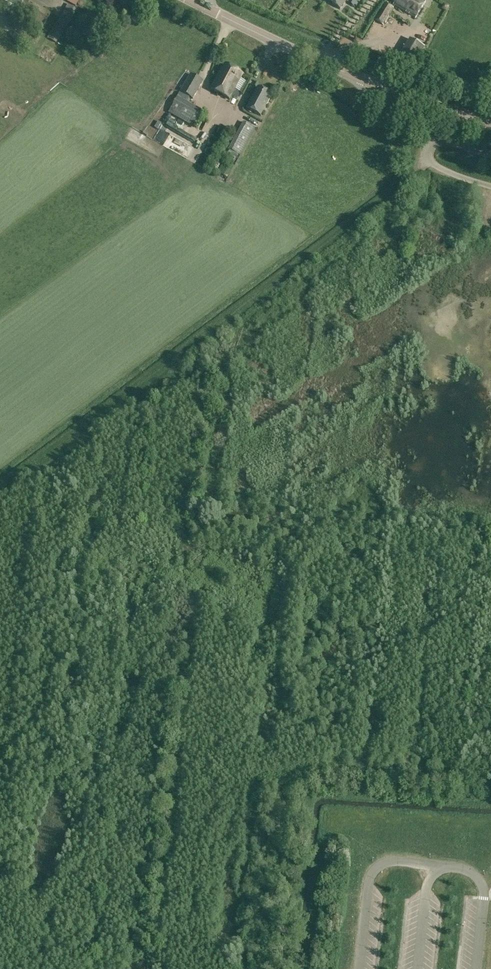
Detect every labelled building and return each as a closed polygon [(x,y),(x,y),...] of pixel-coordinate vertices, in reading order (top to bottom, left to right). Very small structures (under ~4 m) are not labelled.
[(340,9),(346,1),(355,7),(360,0),(328,0),(340,9)] [(425,0),(396,0),(393,5),(416,18),(426,1),(425,0)] [(31,1),(23,15),(43,27),(51,12),(31,1)] [(394,8),(385,3),(375,20),(376,20),(375,21),(382,25),(383,25),(384,25),(394,8)] [(63,11),(50,34),(47,37),(57,43),(77,9),(68,4),(64,11),(63,11)] [(12,37),(18,41),(22,35),(16,31),(12,37)] [(401,57),(414,64),(425,46),(411,39),(401,57)] [(260,73),(265,65),(261,62),(256,71),(260,73)] [(241,92),(236,89),(243,75),(224,64),(211,89),(230,99),(232,96),(237,99),(241,92)] [(194,99),(204,81),(190,73),(180,91),(194,99)] [(258,87),(247,108),(261,116),(272,95),(258,87)] [(195,128),(204,112),(178,96),(169,112),(195,128)] [(239,155),(248,140),(255,128),(245,123),(239,134),(230,150),(239,155)] [(226,180),(234,167),(224,161),(216,175),(226,180)]
